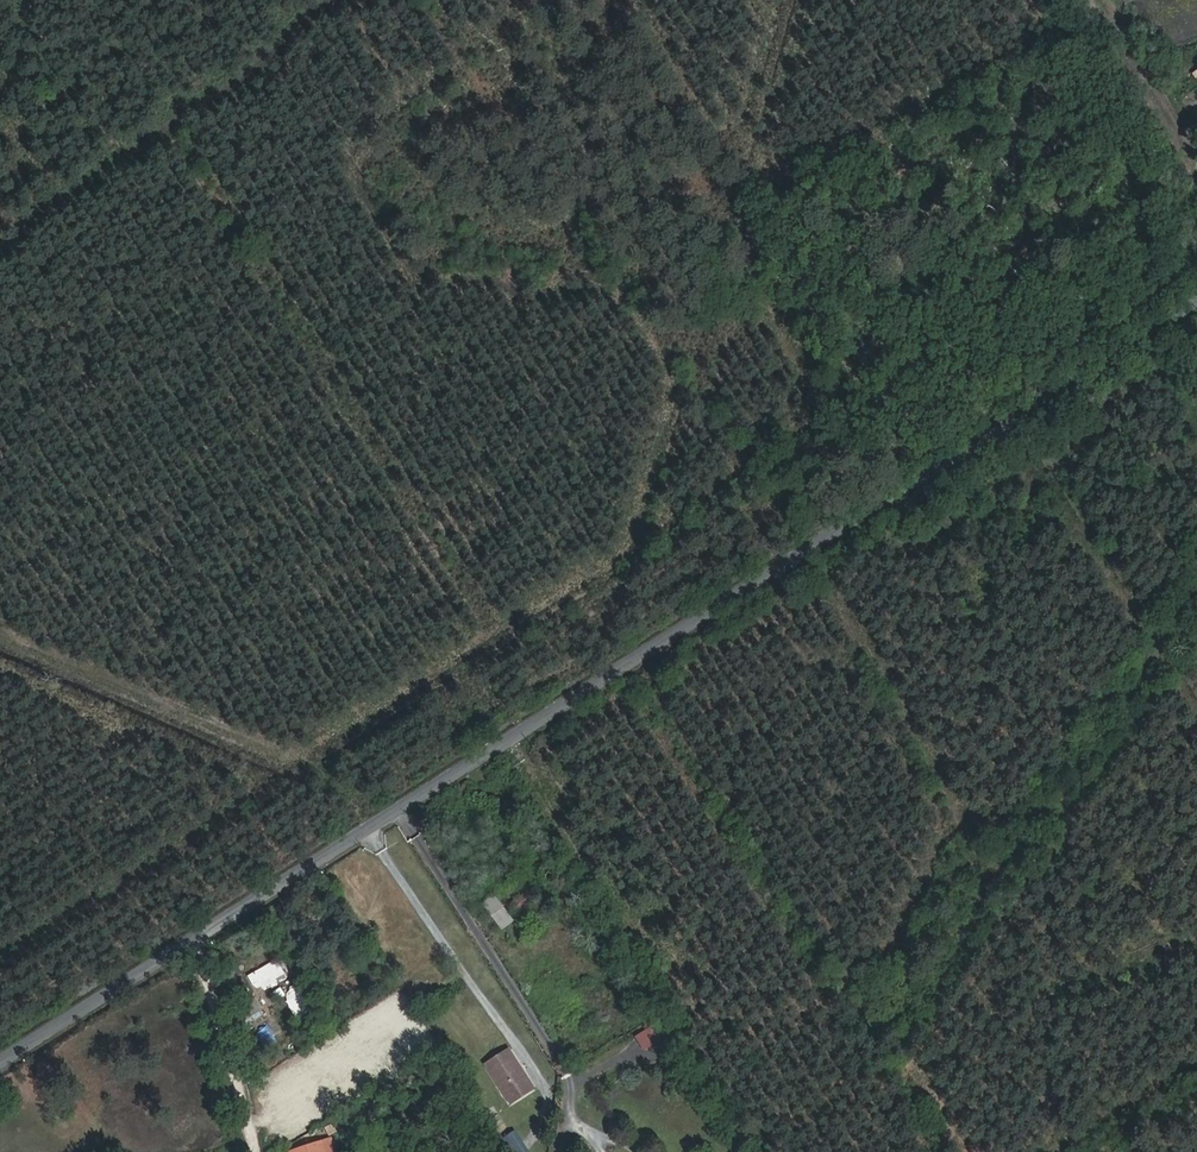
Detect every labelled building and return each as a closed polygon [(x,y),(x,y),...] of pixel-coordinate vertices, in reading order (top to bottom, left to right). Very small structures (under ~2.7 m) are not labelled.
[(503,719),(507,725),(514,721),(510,714),(503,719)] [(326,874),(320,878),(328,891),(335,887),(326,874)] [(517,881),(508,887),(515,899),(524,892),(517,881)] [(515,899),(508,887),(483,904),(499,928),(510,920),(507,915),(519,906),(515,899)] [(525,902),(519,906),(525,916),(532,911),(525,902)] [(507,915),(510,920),(513,925),(525,916),(519,906),(507,915)] [(250,971),(257,989),(287,977),(279,959),(250,971)] [(637,1034),(645,1048),(663,1038),(655,1023),(637,1034)] [(509,1052),(487,1066),(492,1074),(514,1059),(509,1052)] [(533,1090),(514,1059),(492,1074),(511,1104),(533,1090)] [(530,1150),(518,1128),(508,1133),(517,1151),(526,1151),(530,1150)] [(323,1143),(296,1151),(326,1151),(323,1143)]
